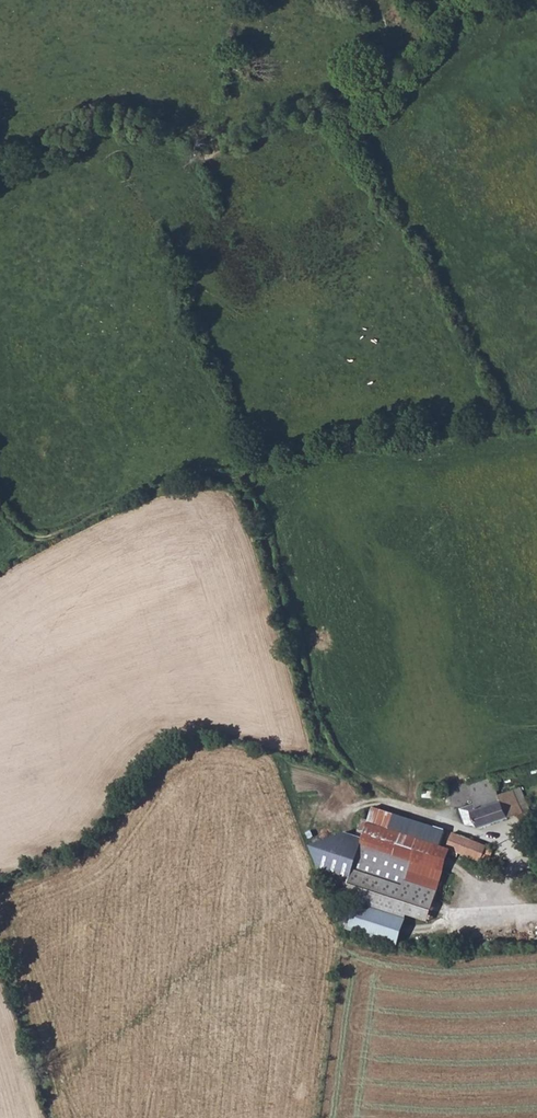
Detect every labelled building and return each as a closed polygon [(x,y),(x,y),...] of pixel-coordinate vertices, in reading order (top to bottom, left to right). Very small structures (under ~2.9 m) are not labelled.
[(488,780),(492,791),(505,786),(501,775),(488,780)] [(481,796),(492,791),(488,780),(478,784),(477,786),(481,796)] [(492,791),(496,803),(508,798),(507,794),(508,793),(505,786),(492,791)] [(483,802),(469,807),(476,824),(486,827),(488,829),(536,809),(536,801),(531,787),(508,793),(507,794),(508,798),(496,803),(492,791),(481,796),(483,802)] [(449,851),(454,833),(379,810),(369,843),(356,885),(352,899),(360,902),(415,918),(435,925),(458,854),(449,851)] [(457,849),(472,855),(478,841),(463,834),(457,849)] [(356,885),(369,843),(350,838),(322,848),(335,878),(356,885)] [(472,855),(473,857),(489,864),(491,859),(495,861),(500,851),(478,841),(472,855)] [(415,918),(360,902),(351,931),(406,948),(415,918)]
